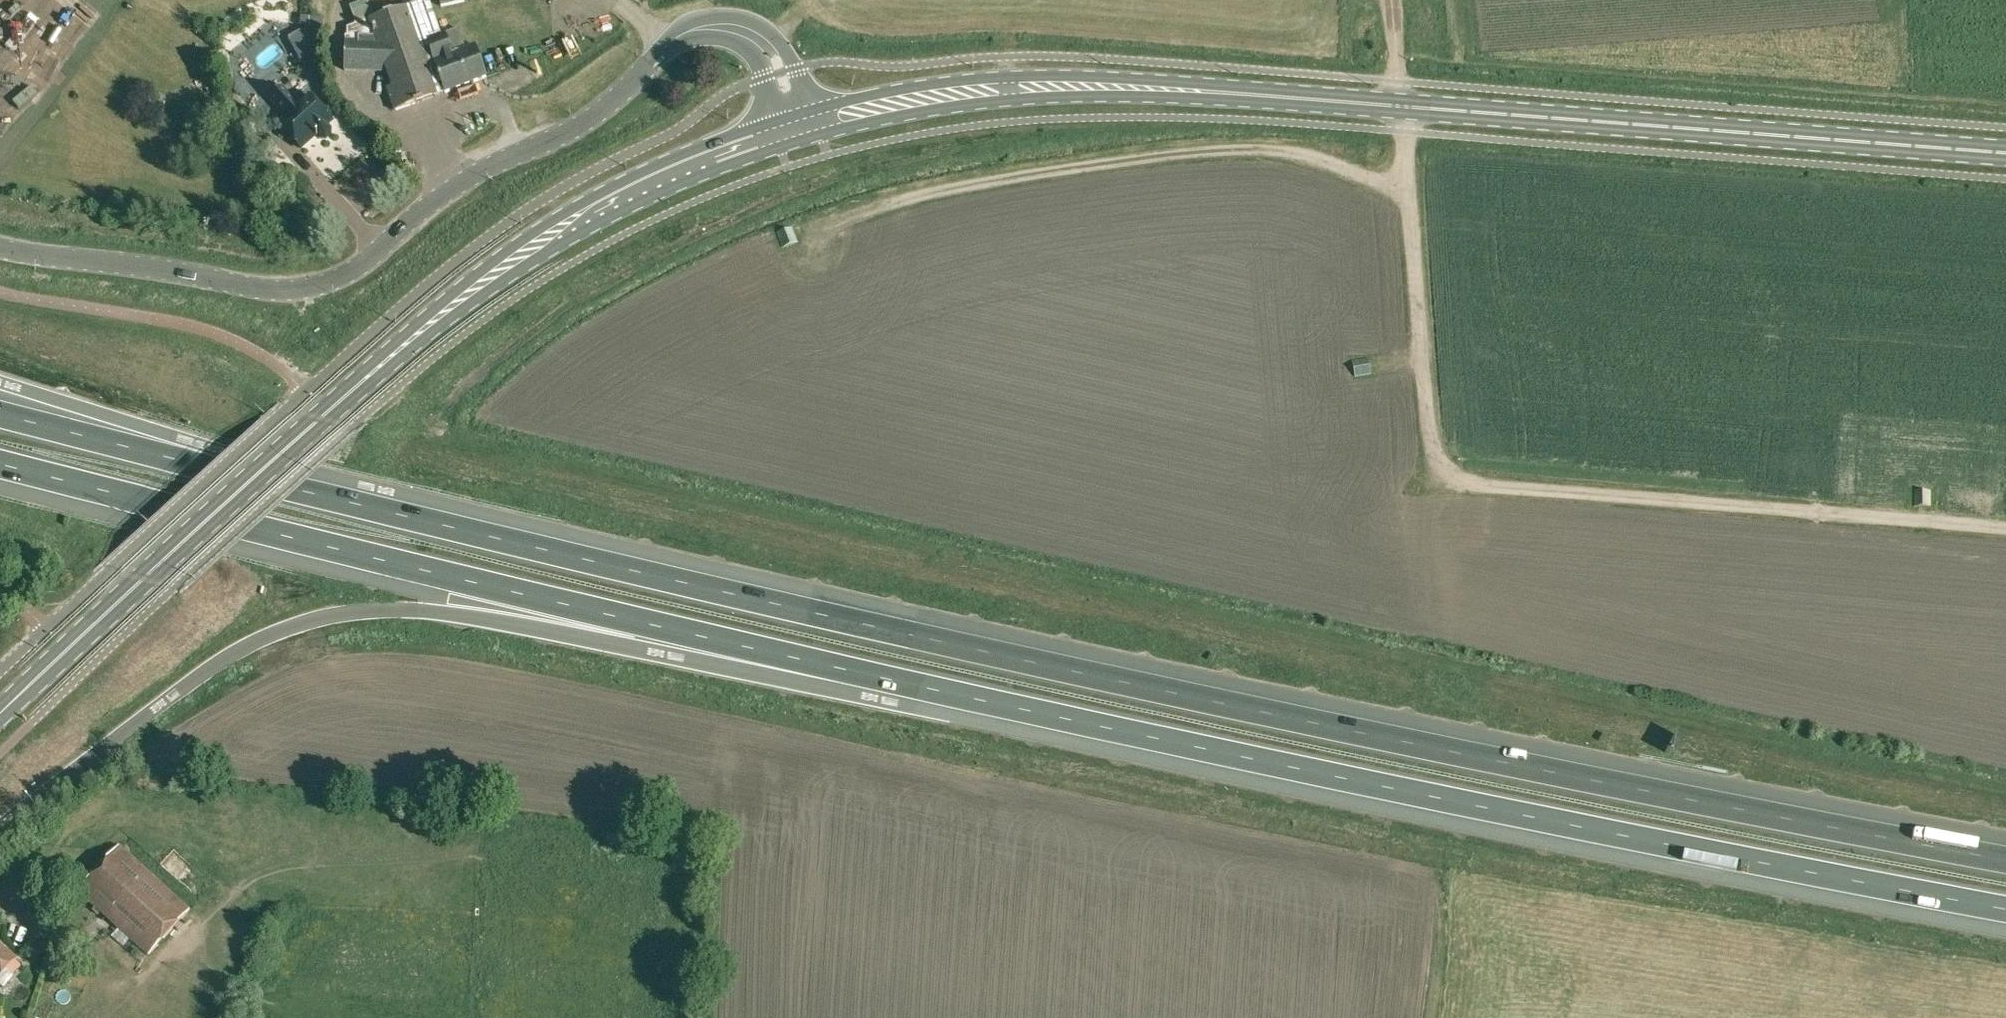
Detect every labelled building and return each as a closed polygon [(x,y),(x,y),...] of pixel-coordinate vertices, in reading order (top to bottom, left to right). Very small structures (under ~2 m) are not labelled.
[(358,24),(347,28),(346,36),(345,36),(343,71),(387,72),(391,85),(386,87),(394,110),(461,86),(442,34),(430,0),(402,0),(404,8),(376,18),(358,24)] [(358,24),(376,18),(371,5),(352,11),(358,24)] [(304,68),(324,58),(323,28),(308,27),(288,38),(304,68)] [(442,34),(461,86),(486,77),(474,45),(466,48),(459,29),(442,34)] [(45,55),(29,58),(33,75),(49,71),(45,55)] [(283,89),(273,98),(288,116),(280,123),(301,148),(317,134),(321,138),(327,139),(331,135),(331,129),(327,125),(330,123),(319,111),(322,108),(311,96),(298,107),(283,89)] [(1369,357),(1352,359),(1354,375),(1370,373),(1369,357)] [(1929,490),(1913,489),(1913,504),(1928,505),(1929,490)] [(149,954),(190,908),(120,846),(79,892),(149,954)] [(14,959),(0,946),(0,975),(14,959)]
